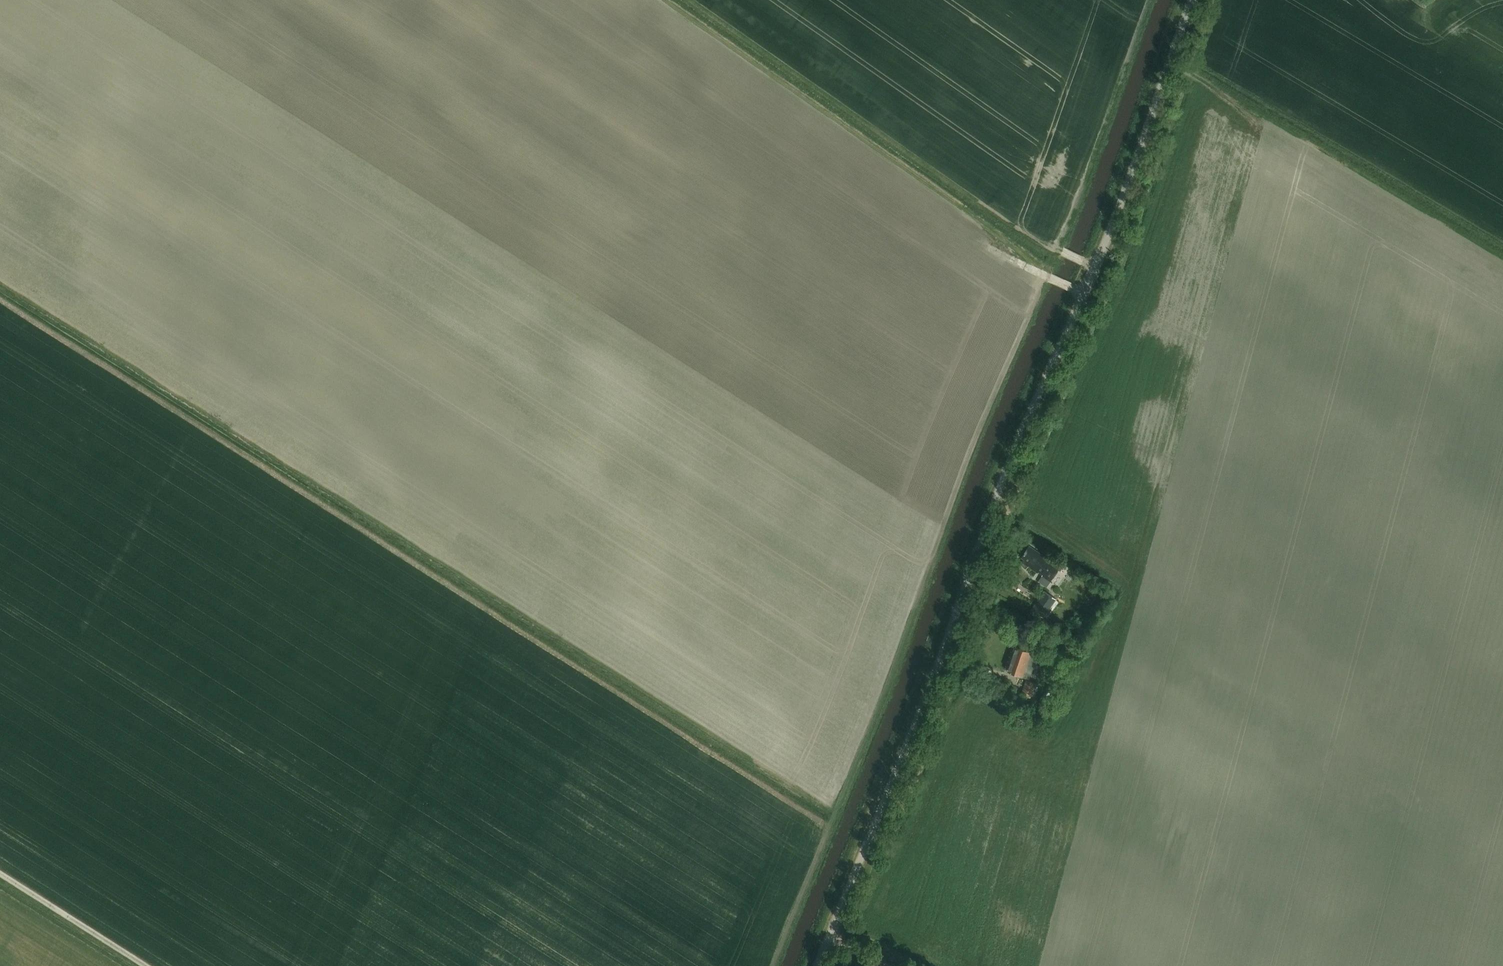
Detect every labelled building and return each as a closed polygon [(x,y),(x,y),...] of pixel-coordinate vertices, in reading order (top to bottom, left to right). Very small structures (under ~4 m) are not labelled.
[(1046,586),(1059,566),(1028,545),(1021,555),(1025,558),(1022,561),(1041,574),(1037,580),(1046,586)] [(1048,594),(1045,591),(1032,609),(1044,617),(1057,599),(1053,596),(1049,593),(1048,594)] [(1016,645),(1015,646),(1007,670),(1023,675),(1030,677),(1038,653),(1016,645)] [(1032,696),(1037,682),(1026,678),(1022,692),(1032,696)]
